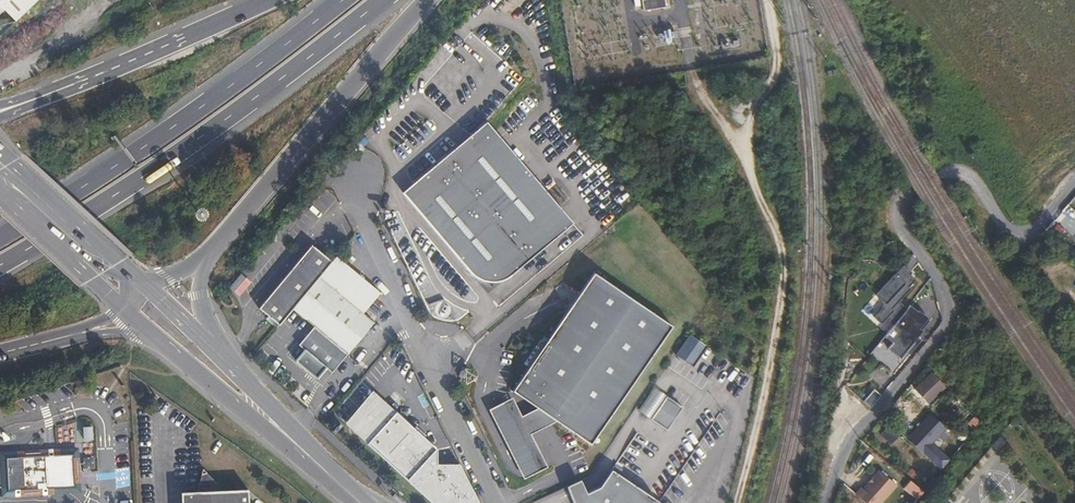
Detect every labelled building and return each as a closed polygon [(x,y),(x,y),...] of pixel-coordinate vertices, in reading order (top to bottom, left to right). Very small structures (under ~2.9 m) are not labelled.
[(38,0),(0,0),(0,14),(5,10),(16,21),(38,0)] [(642,10),(667,5),(666,0),(641,0),(642,10)] [(486,121),(403,192),(467,268),(474,275),(483,280),(497,281),(511,274),(572,223),(486,121)] [(276,328),(332,262),(311,245),(258,308),(268,316),(265,319),(276,328)] [(332,262),(276,328),(289,338),(305,319),(348,354),(374,322),(363,313),(380,293),(336,256),(332,262)] [(896,267),(879,298),(884,301),(872,321),(880,326),(883,320),(892,324),(884,339),(890,342),(885,351),(902,361),(927,318),(907,307),(905,310),(898,306),(914,277),(896,267)] [(556,421),(590,444),(672,326),(594,273),(512,391),(537,408),(556,421)] [(241,274),(229,288),(238,297),(251,283),(241,274)] [(690,334),(676,355),(694,366),(707,345),(690,334)] [(324,378),(329,382),(337,372),(306,347),(286,370),(295,378),(299,373),(316,388),(324,378)] [(317,396),(329,382),(324,378),(316,388),(299,373),(295,378),(317,396)] [(931,373),(914,388),(928,403),(944,387),(931,373)] [(346,423),(367,443),(396,412),(372,391),(346,423)] [(651,419),(667,430),(682,407),(666,396),(651,419)] [(522,416),(512,397),(489,409),(523,479),(547,467),(531,434),(556,421),(537,408),(522,416)] [(949,397),(942,405),(951,412),(957,405),(949,397)] [(367,443),(432,502),(479,502),(460,464),(438,465),(437,450),(396,412),(367,443)] [(947,428),(931,413),(908,439),(942,470),(951,460),(933,444),(947,428)] [(980,422),(974,416),(967,423),(974,430),(980,422)] [(951,434),(963,443),(967,438),(970,435),(958,426),(951,434)] [(946,440),(958,449),(963,443),(951,434),(946,440)] [(3,487),(3,491),(79,486),(77,449),(1,453),(1,459),(0,459),(0,487),(3,487)] [(197,492),(225,491),(203,469),(197,492)] [(583,495),(578,481),(567,486),(574,502),(659,502),(611,470),(600,486),(583,495)] [(879,470),(863,489),(861,487),(855,494),(866,502),(883,502),(898,486),(879,470)] [(225,491),(197,492),(181,493),(182,502),(248,502),(247,490),(225,491)]
